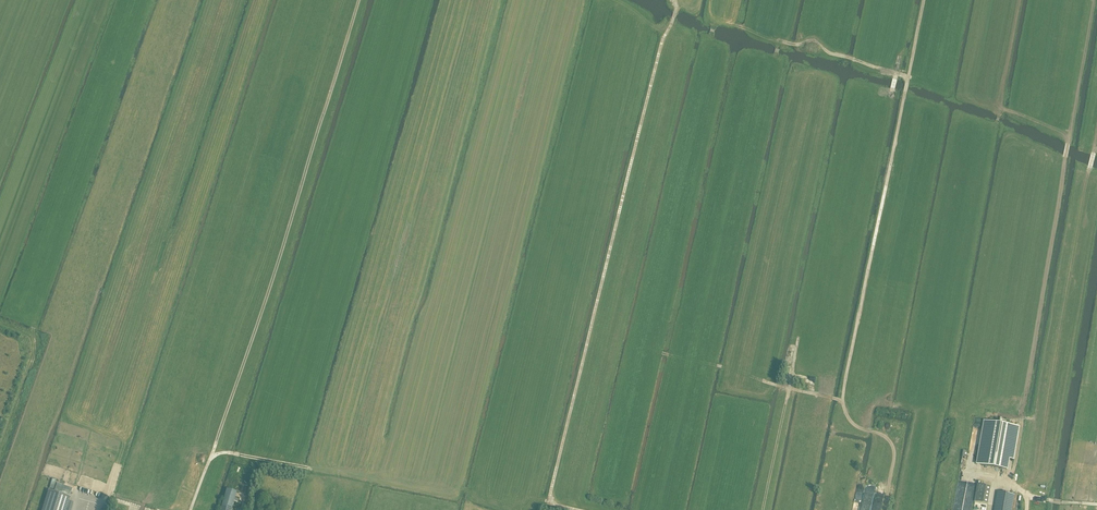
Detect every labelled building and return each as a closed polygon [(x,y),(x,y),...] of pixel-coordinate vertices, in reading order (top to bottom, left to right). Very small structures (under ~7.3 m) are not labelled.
[(1013,460),(1019,427),(984,421),(977,464),(1006,470),(1008,459),(1013,460)] [(70,496),(72,489),(57,484),(55,491),(70,496)] [(987,504),(990,487),(977,484),(974,502),(987,504)] [(233,501),(237,503),(238,500),(234,498),(236,491),(226,489),(220,509),(221,509),(230,509),(233,501)] [(73,502),(69,501),(70,500),(71,497),(49,490),(43,509),(71,509),(73,502)] [(1014,494),(997,491),(994,509),(1012,509),(1014,494)]
